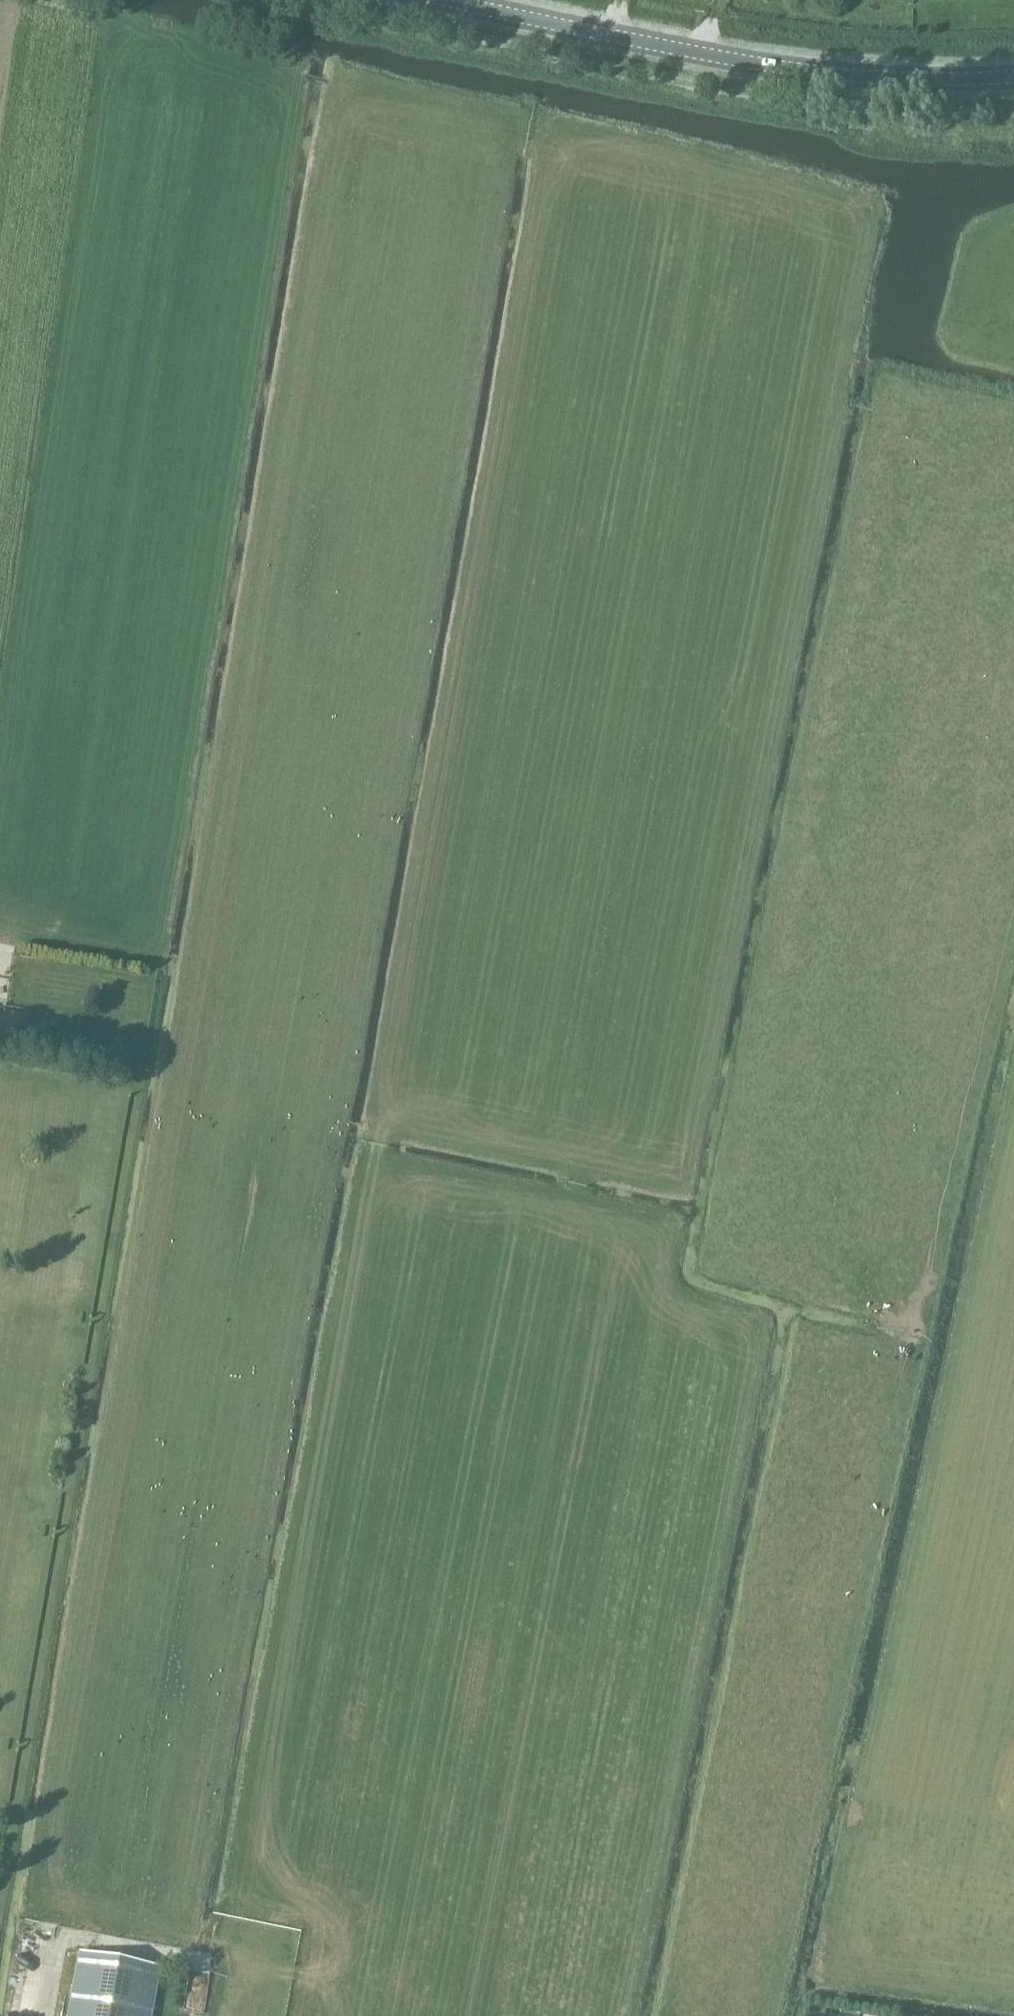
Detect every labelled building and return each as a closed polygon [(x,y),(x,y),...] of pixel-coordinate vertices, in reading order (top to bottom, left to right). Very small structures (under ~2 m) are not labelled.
[(161,1968),(79,1952),(67,2015),(152,2015),(161,1968)]
